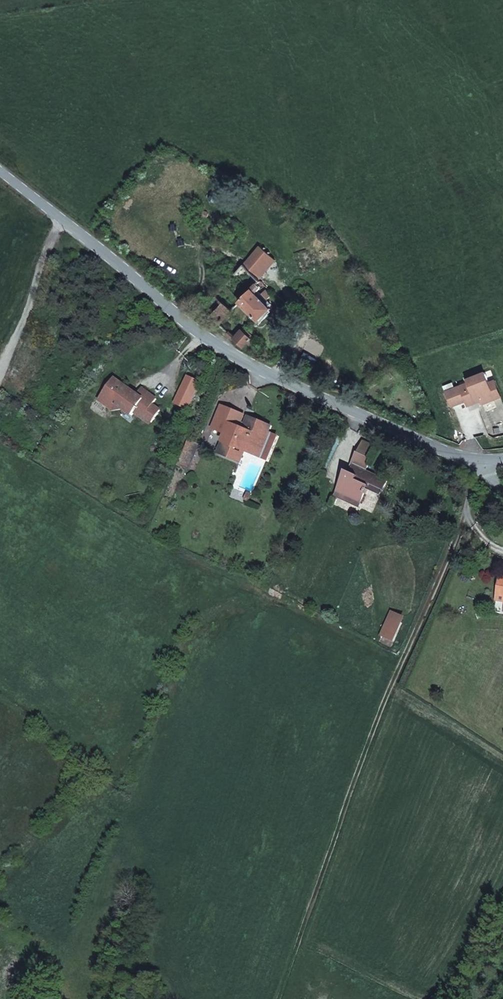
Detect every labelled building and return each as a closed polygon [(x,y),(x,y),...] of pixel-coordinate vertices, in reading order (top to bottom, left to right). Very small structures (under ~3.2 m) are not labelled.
[(265,274),(276,262),(260,247),(244,265),(260,281),(266,275),(265,274)] [(257,293),(261,288),(256,283),(239,303),(258,322),(271,308),(257,293)] [(225,317),(231,311),(215,295),(203,308),(218,324),(225,317)] [(243,346),(251,338),(242,330),(234,338),(243,346)] [(467,383),(445,392),(451,407),(465,401),(467,406),(476,402),(475,400),(480,398),(480,401),(494,396),(489,384),(487,378),(485,372),(466,379),(467,383)] [(133,415),(135,412),(144,418),(144,417),(151,422),(159,410),(151,405),(156,398),(149,393),(141,388),(138,393),(130,395),(129,387),(128,386),(122,387),(121,382),(114,377),(101,396),(111,402),(111,409),(111,411),(124,409),(133,415)] [(494,396),(480,401),(482,404),(501,397),(495,382),(489,384),(494,396)] [(101,396),(98,400),(111,409),(111,402),(101,396)] [(254,449),(252,454),(268,460),(277,437),(268,433),(271,427),(248,417),(245,423),(240,422),(238,428),(228,424),(233,411),(227,409),(221,406),(212,427),(225,432),(218,452),(231,457),(235,446),(244,451),(246,447),(254,449)] [(248,417),(233,411),(228,424),(238,428),(240,422),(245,423),(248,417)] [(188,440),(184,450),(193,453),(197,444),(188,440)] [(240,461),(244,451),(235,446),(231,457),(240,461)] [(193,453),(184,450),(179,463),(187,467),(193,453)] [(346,495),(360,502),(364,493),(368,486),(382,493),(387,481),(365,471),(371,458),(358,452),(354,459),(351,465),(354,466),(351,473),(347,471),(336,494),(344,497),(346,495)] [(369,490),(381,495),(382,493),(368,486),(364,493),(366,494),(369,490)] [(358,506),(360,502),(346,495),(344,497),(336,494),(335,495),(358,506)] [(496,600),(494,612),(502,614),(502,602),(496,600)] [(389,617),(381,636),(393,641),(401,623),(389,617)]
